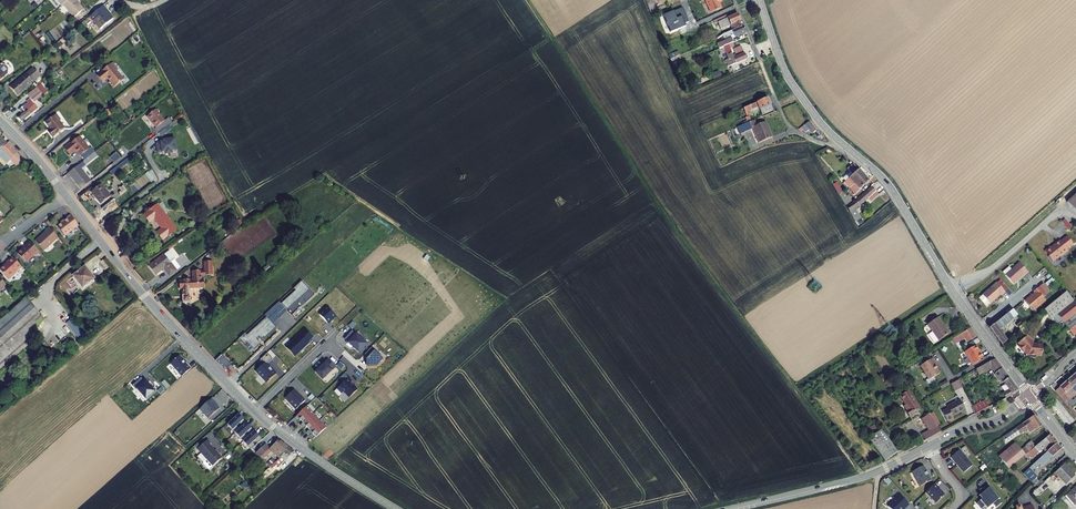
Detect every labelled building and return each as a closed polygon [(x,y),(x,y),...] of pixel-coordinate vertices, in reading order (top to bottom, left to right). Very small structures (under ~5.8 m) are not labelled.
[(63,5),(74,18),(84,10),(81,6),(80,6),(75,1),(76,0),(69,0),(63,5)] [(650,10),(656,7),(653,0),(646,0),(650,10)] [(707,4),(707,3),(710,9),(712,10),(715,9),(717,8),(721,6),(719,0),(718,0),(705,0),(707,4)] [(107,10),(103,6),(89,17),(100,30),(113,19),(110,14),(109,15),(106,11),(107,10)] [(717,20),(714,21),(715,24),(718,23),(722,32),(728,30),(725,24),(729,21),(732,28),(742,23),(735,11),(723,16),(723,17),(717,20)] [(715,24),(714,25),(718,34),(722,32),(718,23),(715,24)] [(745,30),(742,23),(732,28),(728,30),(722,32),(718,34),(717,35),(718,39),(723,37),(724,39),(716,42),(718,46),(732,39),(731,36),(745,30)] [(54,45),(49,49),(53,53),(58,49),(54,45)] [(742,49),(720,59),(722,63),(732,58),(734,63),(746,57),(742,49)] [(671,61),(680,56),(678,51),(669,55),(671,61)] [(113,88),(124,79),(117,71),(118,70),(112,63),(97,75),(103,83),(107,79),(110,82),(108,83),(113,88)] [(8,74),(8,68),(6,65),(3,65),(0,65),(0,81),(8,74)] [(26,74),(10,87),(17,96),(33,83),(33,82),(39,76),(33,68),(26,74)] [(711,74),(713,80),(721,77),(718,71),(711,74)] [(40,85),(36,88),(43,96),(46,93),(40,85)] [(43,96),(36,88),(27,95),(30,99),(27,102),(28,103),(24,106),(19,109),(23,114),(18,118),(22,123),(38,109),(34,103),(43,96)] [(768,99),(744,109),(745,113),(756,108),(760,118),(773,112),(768,99)] [(156,110),(147,117),(156,128),(165,121),(168,125),(171,122),(168,118),(165,121),(156,110)] [(60,121),(56,115),(46,122),(51,130),(49,131),(53,136),(64,129),(59,122),(60,121)] [(740,131),(755,125),(752,118),(738,125),(740,131)] [(755,125),(762,140),(774,134),(767,119),(755,125)] [(154,129),(158,133),(168,125),(165,121),(156,128),(154,129)] [(809,122),(802,128),(806,133),(809,131),(812,134),(816,130),(809,122)] [(165,128),(158,133),(161,137),(168,132),(165,128)] [(89,149),(79,137),(64,149),(70,155),(76,150),(81,156),(89,149)] [(164,140),(159,139),(159,147),(163,148),(163,149),(170,150),(170,148),(173,148),(174,139),(164,138),(164,140)] [(9,142),(7,144),(0,150),(0,157),(6,163),(10,160),(16,166),(25,163),(17,154),(17,153),(11,147),(12,146),(9,142)] [(86,165),(97,156),(94,153),(83,161),(86,165)] [(849,170),(841,177),(848,185),(853,182),(863,173),(853,161),(846,167),(849,170)] [(78,165),(68,173),(81,189),(91,181),(78,165)] [(151,172),(146,174),(149,183),(155,181),(151,172)] [(830,172),(828,174),(845,205),(849,201),(843,191),(842,191),(838,184),(837,185),(830,172)] [(868,178),(863,173),(853,182),(856,186),(851,189),(853,191),(868,178)] [(101,184),(91,192),(101,204),(111,196),(101,184)] [(871,184),(849,201),(845,205),(848,210),(856,205),(875,189),(871,184)] [(177,230),(158,204),(144,215),(150,222),(154,219),(162,229),(157,232),(163,240),(177,230)] [(78,226),(70,215),(63,220),(64,222),(57,227),(65,236),(78,226)] [(227,235),(232,230),(229,226),(224,230),(227,235)] [(44,251),(58,238),(49,228),(45,231),(46,231),(35,241),(44,251)] [(1060,254),(1061,254),(1067,249),(1066,247),(1072,242),(1066,235),(1060,240),(1059,239),(1050,247),(1049,246),(1044,251),(1052,261),(1060,254)] [(39,252),(30,242),(25,247),(23,249),(22,249),(17,253),(25,261),(27,262),(33,256),(35,256),(39,252)] [(169,251),(149,266),(155,275),(164,269),(170,276),(177,271),(170,263),(174,260),(175,258),(174,258),(169,251)] [(21,267),(12,257),(6,262),(7,263),(0,269),(0,270),(9,280),(16,273),(15,272),(21,267)] [(184,281),(179,281),(179,289),(182,289),(183,295),(182,295),(182,303),(190,303),(190,295),(189,295),(188,289),(204,288),(204,279),(205,279),(205,276),(213,275),(212,261),(204,262),(204,271),(192,271),(193,280),(189,280),(189,279),(184,280),(184,281)] [(263,269),(265,272),(272,266),(269,263),(263,269)] [(1005,275),(1013,284),(1022,275),(1023,276),(1027,273),(1019,263),(1005,275)] [(94,279),(85,267),(73,276),(82,288),(94,279)] [(296,291),(281,304),(287,310),(291,314),(301,305),(299,302),(303,299),(305,302),(313,294),(301,280),(293,288),(296,291)] [(979,297),(986,306),(1001,294),(1001,295),(1005,292),(1004,291),(1007,288),(1002,283),(999,285),(996,283),(979,297)] [(1034,295),(1024,302),(1033,313),(1045,304),(1042,300),(1045,298),(1039,289),(1033,294),(1034,295)] [(1066,291),(1050,305),(1075,338),(1075,329),(1068,319),(1075,313),(1075,303),(1066,291)] [(0,321),(0,369),(39,335),(33,329),(44,320),(26,300),(28,299),(27,297),(0,321)] [(281,304),(279,301),(273,307),(277,311),(281,315),(287,310),(281,304)] [(274,313),(270,309),(264,315),(267,318),(272,323),(278,318),(274,313)] [(1001,348),(1007,343),(999,332),(1017,317),(1012,311),(989,330),(1001,348)] [(925,332),(931,341),(946,332),(936,316),(925,322),(929,330),(925,332)] [(244,333),(239,338),(244,344),(246,341),(254,349),(260,343),(256,339),(259,336),(263,341),(276,328),(272,323),(267,318),(247,336),(244,333)] [(81,341),(86,337),(72,319),(67,323),(81,341)] [(1025,327),(1021,323),(1016,328),(1019,332),(1025,327)] [(968,327),(956,334),(959,338),(963,336),(966,334),(969,338),(973,336),(968,327)] [(304,329),(285,347),(294,356),(300,350),(299,350),(302,348),(309,342),(308,341),(312,337),(304,329)] [(366,343),(356,333),(348,342),(358,352),(359,351),(360,352),(363,348),(362,347),(366,343)] [(1033,342),(1028,336),(1018,345),(1019,348),(1018,349),(1023,354),(1024,353),(1028,357),(1029,357),(1029,358),(1030,360),(1035,360),(1036,359),(1036,357),(1041,358),(1042,346),(1033,345),(1032,344),(1033,342)] [(962,351),(969,363),(974,360),(980,357),(973,345),(962,351)] [(371,347),(365,354),(368,357),(366,359),(367,366),(377,365),(383,358),(371,347)] [(222,354),(216,360),(221,365),(225,370),(231,365),(226,360),(222,354)] [(930,357),(918,365),(928,381),(939,374),(935,367),(934,367),(933,365),(934,364),(930,357)] [(328,359),(315,372),(322,380),(335,367),(328,359)] [(1004,396),(1013,391),(999,369),(991,359),(983,363),(972,370),(975,375),(986,368),(991,375),(997,384),(1001,382),(1006,389),(1002,392),(1004,396)] [(1069,387),(1075,381),(1070,375),(1064,381),(1069,387)] [(349,378),(337,389),(342,394),(344,392),(350,397),(358,389),(351,382),(352,381),(349,378)] [(959,386),(956,379),(948,384),(951,390),(959,386)] [(1074,393),(1069,387),(1064,381),(1057,387),(1055,389),(1065,401),(1074,393)] [(901,409),(904,415),(910,411),(909,410),(915,407),(901,383),(892,388),(902,403),(900,404),(902,408),(901,409)] [(301,397),(294,390),(285,398),(296,409),(305,400),(302,397),(301,397)] [(950,417),(949,415),(962,408),(956,398),(944,405),(945,407),(939,410),(944,420),(950,417)] [(212,399),(199,410),(208,420),(219,409),(215,404),(215,403),(212,399)] [(976,412),(988,406),(984,399),(972,405),(976,412)] [(306,407),(294,418),(297,422),(300,420),(303,423),(313,414),(306,407)] [(918,434),(922,440),(936,432),(925,413),(917,418),(918,419),(924,430),(918,434)] [(303,423),(301,426),(304,429),(306,427),(310,430),(320,421),(313,414),(303,423)] [(1036,429),(1041,425),(1033,414),(1000,437),(1004,442),(1020,432),(1023,436),(1035,427),(1036,429)] [(238,416),(227,426),(235,435),(239,431),(236,428),(239,425),(242,428),(246,424),(238,416)] [(327,428),(320,421),(310,430),(307,433),(311,436),(313,434),(316,438),(327,428)] [(235,435),(243,443),(247,439),(244,436),(247,433),(250,437),(254,433),(246,424),(235,435)] [(864,437),(881,461),(898,448),(881,425),(864,437)] [(1037,433),(1040,437),(1046,433),(1043,429),(1037,433)] [(251,452),(255,448),(252,445),(255,442),(258,445),(262,441),(254,433),(243,443),(251,452)] [(1043,446),(1046,450),(1054,443),(1048,434),(1047,435),(1026,450),(1028,453),(1031,451),(1034,449),(1036,451),(1043,446)] [(1017,456),(1028,447),(1021,439),(1009,447),(1017,456)] [(898,448),(900,451),(915,443),(913,440),(898,448)] [(212,445),(208,441),(198,450),(213,467),(223,459),(211,446),(212,445)] [(270,455),(278,461),(288,449),(284,446),(277,442),(267,450),(258,459),(261,462),(270,455)] [(1055,442),(1054,443),(1046,450),(1048,452),(1050,455),(1059,447),(1055,442)] [(263,445),(254,454),(258,459),(267,450),(263,445)] [(963,471),(972,464),(959,448),(950,456),(963,471)] [(278,461),(268,470),(270,472),(274,468),(276,470),(295,453),(288,449),(278,461)] [(1037,462),(1048,452),(1046,450),(1034,460),(1037,462)] [(265,467),(268,470),(274,465),(271,461),(265,467)] [(920,483),(931,477),(923,462),(912,468),(920,483)] [(1065,483),(1073,474),(1063,463),(1051,475),(1057,481),(1060,478),(1065,483)] [(935,480),(926,489),(936,499),(945,491),(941,487),(940,487),(938,486),(939,485),(935,480)] [(980,496),(975,500),(979,506),(983,503),(985,501),(988,505),(992,502),(995,505),(1000,501),(997,497),(999,496),(998,495),(996,496),(992,491),(993,490),(988,484),(984,488),(984,489),(979,493),(980,494),(979,495),(980,496)] [(1067,495),(1075,487),(1075,485),(1066,494),(1067,495)] [(1038,487),(1032,492),(1035,496),(1042,491),(1038,487)] [(1075,502),(1075,487),(1067,495),(1075,503),(1075,502)] [(900,492),(888,503),(893,508),(900,508),(902,507),(901,506),(903,504),(904,505),(908,501),(900,492)]
